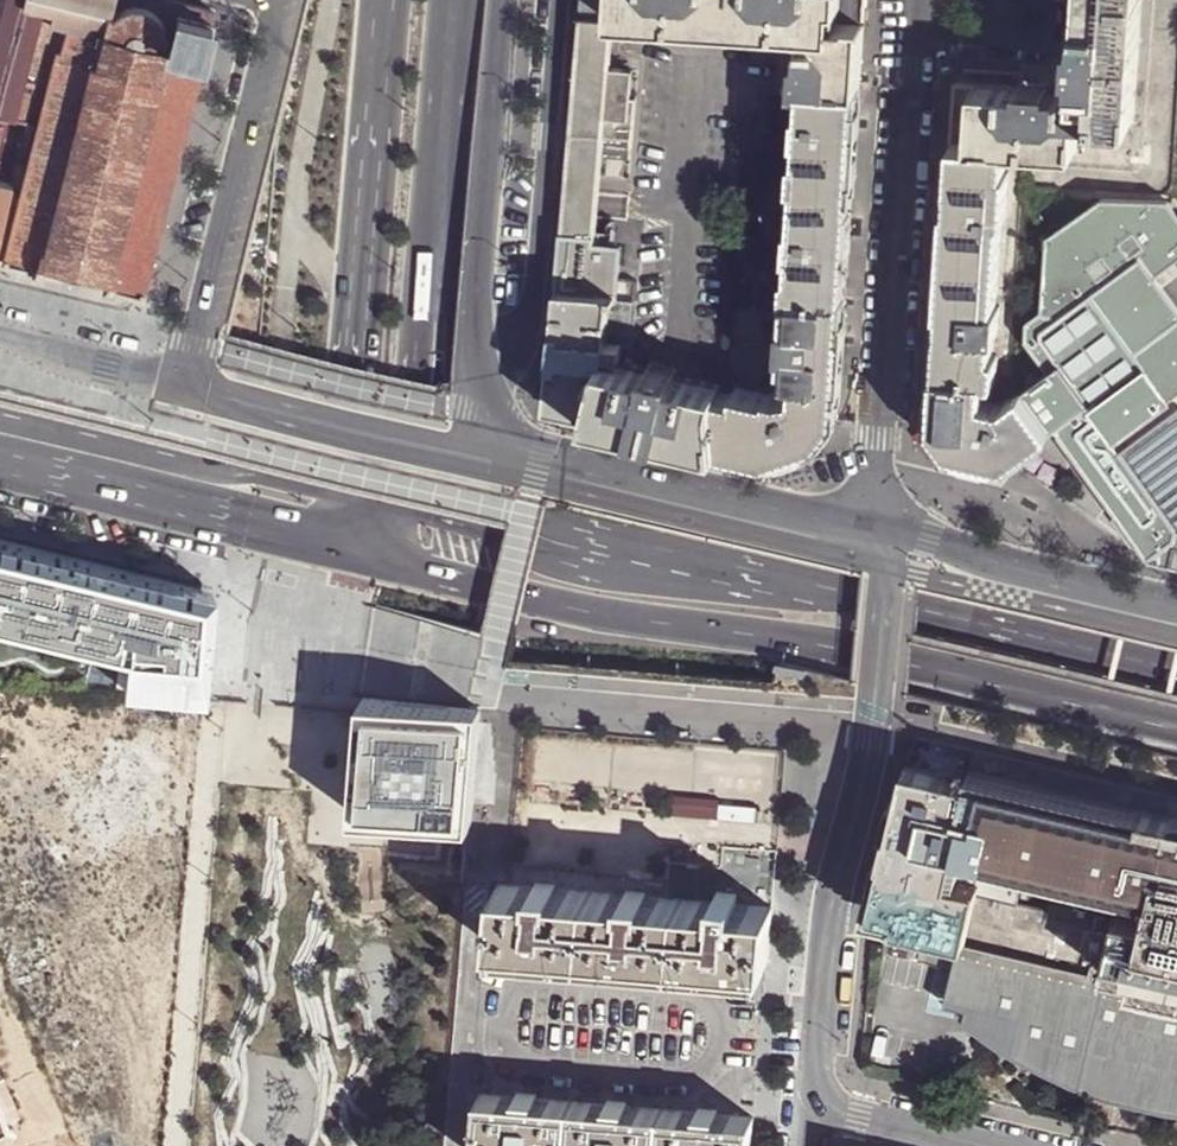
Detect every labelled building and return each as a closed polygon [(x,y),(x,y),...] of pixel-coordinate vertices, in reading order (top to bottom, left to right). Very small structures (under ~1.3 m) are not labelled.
[(28,119),(53,16),(57,0),(0,0),(0,112),(28,119)] [(53,16),(65,20),(105,31),(107,21),(114,0),(57,0),(53,16)] [(169,49),(203,58),(212,23),(214,13),(165,0),(114,0),(107,21),(116,11),(126,5),(138,4),(150,7),(159,15),(165,25),(167,37),(164,48),(169,49)] [(581,15),(611,17),(612,0),(582,0),(581,15)] [(739,0),(612,0),(611,17),(614,17),(737,26),(739,0)] [(803,31),(803,19),(864,23),(865,0),(739,0),(737,26),(803,31)] [(1079,116),(1134,120),(1142,0),(1081,0),(1079,35),(1075,35),(1074,52),(1073,64),(1077,65),(1075,90),(1074,115),(1079,116)] [(107,21),(105,31),(65,20),(5,258),(4,261),(12,262),(35,268),(34,271),(42,272),(44,265),(42,265),(43,262),(108,279),(108,282),(106,281),(105,289),(112,290),(113,288),(136,294),(136,295),(143,296),(203,58),(169,49),(164,48),(167,37),(165,25),(159,15),(150,7),(138,4),(126,5),(116,11),(107,21)] [(614,17),(611,17),(581,15),(567,177),(600,180),(604,136),(605,117),(609,66),(614,17)] [(53,16),(28,119),(25,132),(12,183),(0,233),(0,256),(5,258),(65,20),(53,16)] [(795,87),(805,88),(805,86),(859,90),(864,23),(803,19),(803,31),(801,57),(797,57),(795,87)] [(634,69),(609,66),(605,117),(630,119),(632,97),(634,69)] [(1021,86),(956,82),(954,110),(952,142),(1007,146),(1027,147),(1077,150),(1079,116),(1074,115),(1075,90),(1050,88),(1050,85),(1021,82),(1021,86)] [(794,182),(798,182),(828,184),(828,193),(852,195),(854,177),(859,90),(805,86),(805,88),(803,112),(798,112),(797,137),(802,138),(800,160),(796,160),(794,182)] [(630,119),(605,117),(604,136),(633,138),(637,97),(632,97),(630,119)] [(28,119),(0,112),(0,125),(25,132),(28,119)] [(12,183),(25,132),(0,125),(0,180),(12,183)] [(1006,171),(1007,146),(952,142),(948,188),(944,249),(972,251),(972,260),(999,262),(1002,217),(1006,217),(1009,172),(1006,171)] [(598,204),(600,180),(567,177),(565,201),(562,238),(595,241),(598,204)] [(12,183),(0,180),(0,233),(12,183)] [(787,296),(791,296),(845,299),(847,269),(852,195),(828,193),(828,184),(798,182),(796,227),(791,226),(789,252),(794,253),(793,275),(788,275),(787,296)] [(1049,236),(1044,310),(1029,321),(1026,340),(1049,371),(1021,390),(1052,432),(1058,428),(1152,557),(1176,563),(1176,310),(1153,277),(1176,260),(1176,215),(1172,207),(1168,202),(1102,198),(1095,203),(1049,236)] [(617,297),(622,243),(595,241),(562,238),(547,406),(587,415),(602,349),(606,350),(611,297),(617,297)] [(936,373),(984,377),(996,377),(997,355),(992,355),(994,332),(997,333),(999,307),(995,307),(999,262),(972,260),(972,251),(944,249),(940,314),(936,373)] [(813,385),(840,386),(841,367),(845,299),(791,296),(789,323),(785,323),(784,350),(787,350),(787,364),(790,364),(789,377),(796,378),(813,379),(813,385)] [(639,427),(722,447),(718,384),(720,385),(722,378),(678,367),(679,361),(650,354),(649,360),(606,350),(602,349),(587,415),(639,427)] [(1052,432),(1021,390),(1000,405),(983,400),(984,377),(936,373),(933,409),(931,426),(949,450),(965,454),(1006,464),(1044,437),(1052,432)] [(838,417),(840,386),(813,385),(813,379),(796,378),(795,388),(783,391),(770,388),(770,390),(737,382),(736,388),(720,385),(718,384),(722,447),(740,451),(768,458),(792,451),(819,442),(838,417)] [(962,465),(965,454),(949,450),(931,426),(933,409),(921,408),(920,430),(943,461),(962,465)] [(0,541),(0,622),(126,652),(124,692),(202,697),(211,592),(0,541)] [(361,716),(353,816),(471,826),(481,708),(363,698),(361,716)] [(951,879),(959,847),(966,817),(962,816),(970,780),(969,780),(935,772),(908,765),(892,831),(885,858),(874,909),(890,914),(899,916),(897,923),(967,939),(979,892),(980,886),(951,879)] [(1172,819),(971,771),(969,780),(970,780),(962,816),(966,817),(995,824),(988,854),(987,856),(1152,896),(1147,919),(1119,913),(1116,925),(1105,970),(1132,977),(1131,983),(1130,987),(1176,999),(1176,820),(1172,819)] [(696,793),(659,791),(658,811),(695,815),(696,793)] [(959,847),(988,854),(995,824),(966,817),(959,847)] [(884,858),(885,858),(892,831),(890,831),(884,858)] [(737,903),(773,906),(778,850),(724,845),(721,866),(671,861),(667,896),(717,902),(718,891),(738,894),(737,903)] [(627,894),(556,887),(557,883),(537,882),(536,886),(511,884),(500,883),(495,939),(767,963),(770,939),(773,906),(737,903),(738,894),(718,891),(717,902),(667,896),(647,895),(647,892),(627,889),(627,894)] [(979,892),(967,939),(1105,972),(1105,970),(1116,925),(979,892)] [(888,920),(897,923),(899,916),(890,914),(888,920)] [(1130,987),(1131,983),(965,943),(951,1006),(1022,1023),(1015,1050),(1027,1057),(1040,1063),(1096,1088),(1106,1092),(1128,1097),(1168,1106),(1176,1107),(1176,999),(1130,987)] [(6,1122),(14,1119),(0,1088),(0,1125),(6,1122)] [(674,1109),(628,1104),(628,1100),(608,1099),(608,1104),(537,1096),(537,1093),(518,1090),(517,1096),(481,1093),(476,1145),(751,1145),(754,1116),(717,1113),(718,1108),(699,1106),(698,1112),(674,1109)]
